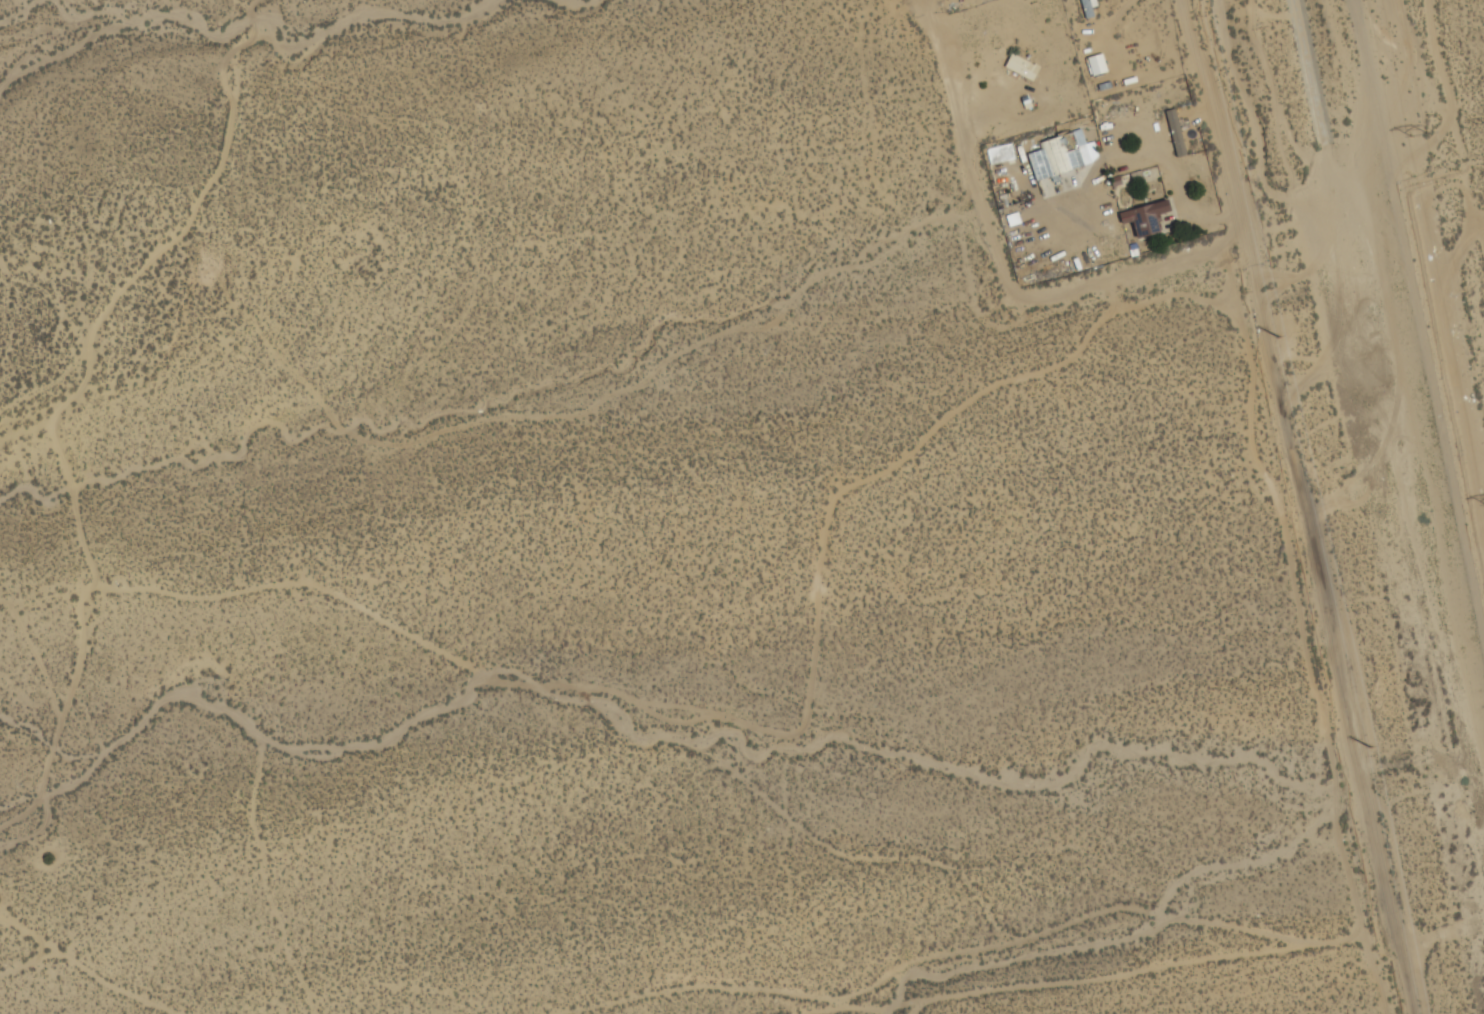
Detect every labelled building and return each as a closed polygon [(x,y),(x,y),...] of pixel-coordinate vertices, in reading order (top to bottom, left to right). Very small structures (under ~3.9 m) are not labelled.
[(1084,18),(1093,16),(1091,7),(1097,5),(1096,0),(1081,0),(1084,18)] [(1005,67),(1033,80),(1039,66),(1011,54),(1005,67)] [(1088,57),(1092,75),(1107,72),(1103,54),(1088,57)] [(1172,110),(1184,156),(1176,158),(1164,112),(1172,110)] [(1091,165),(1036,181),(1026,146),(1081,130),(1091,165)] [(987,149),(990,164),(1015,158),(1012,143),(987,149)] [(1154,205),(1161,231),(1136,238),(1129,212),(1154,205)]
